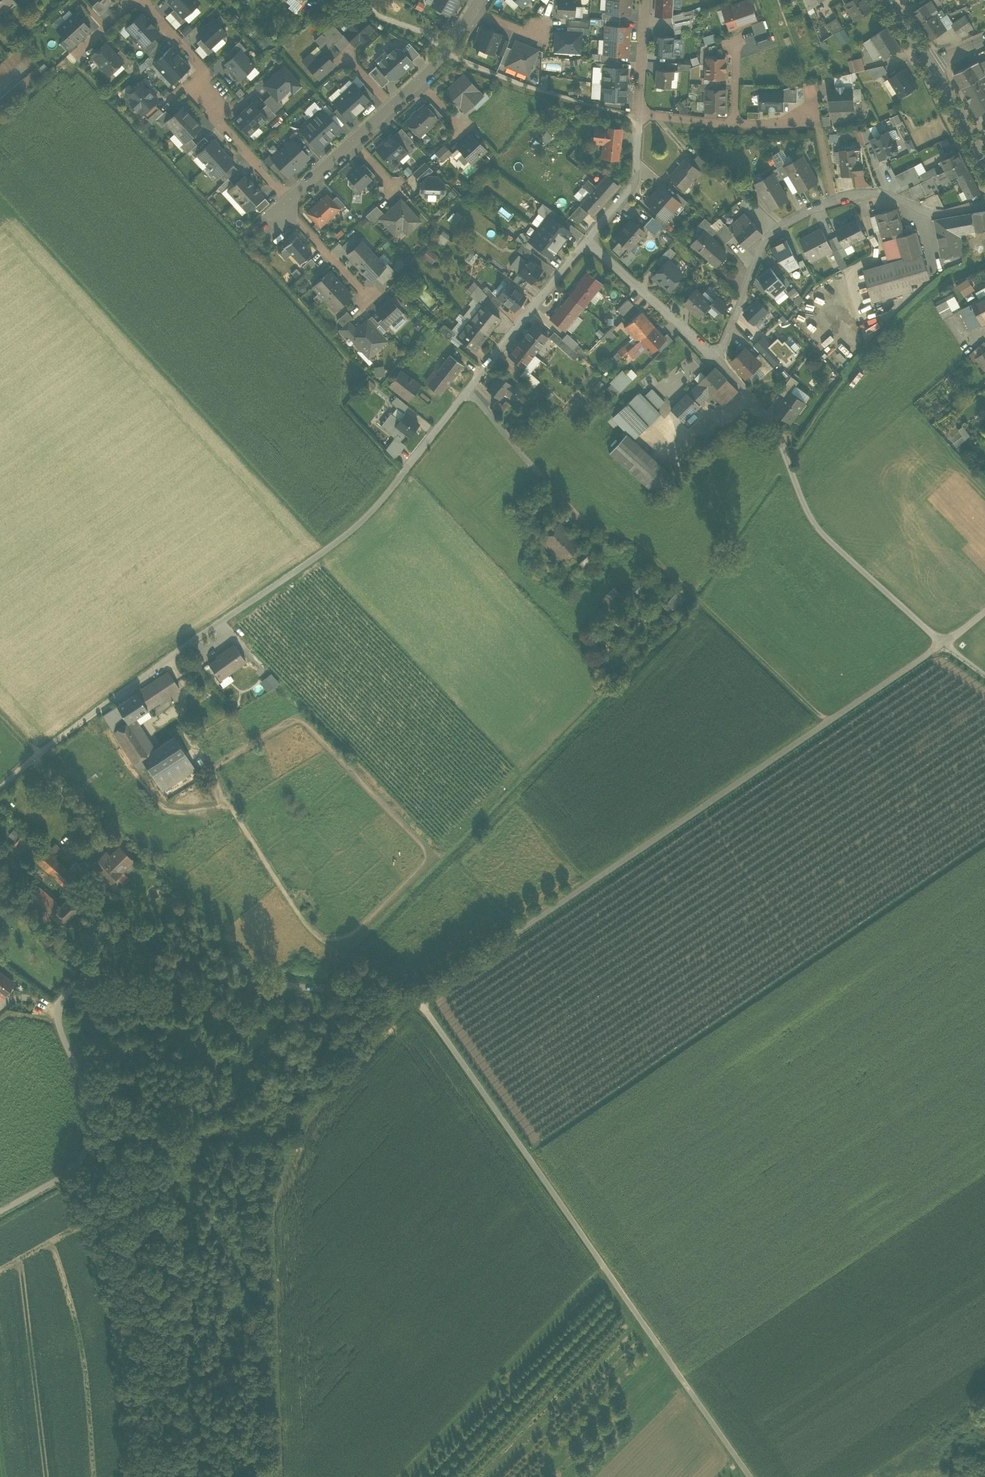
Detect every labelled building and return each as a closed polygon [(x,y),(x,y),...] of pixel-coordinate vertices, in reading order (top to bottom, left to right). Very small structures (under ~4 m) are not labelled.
[(7,9),(5,7),(13,0),(0,0),(0,15),(7,9)] [(7,9),(16,1),(15,0),(13,0),(5,7),(7,9)] [(100,15),(107,8),(106,7),(100,0),(98,0),(92,6),(100,15)] [(183,17),(183,16),(199,2),(197,0),(169,0),(168,1),(175,8),(183,17)] [(433,3),(437,6),(436,8),(436,11),(439,13),(442,12),(449,15),(457,0),(435,0),(433,3)] [(574,17),(575,1),(565,0),(558,0),(557,16),(574,17)] [(631,0),(627,0),(606,0),(605,13),(620,14),(625,14),(626,9),(630,9),(631,0)] [(672,17),(672,15),(673,0),(656,0),(655,16),(672,17)] [(730,28),(756,19),(750,0),(748,0),(723,9),(730,28)] [(807,7),(808,10),(813,6),(820,2),(819,0),(804,0),(807,7)] [(855,19),(872,8),(867,0),(852,0),(845,4),(855,19)] [(913,12),(921,23),(938,12),(931,1),(913,12)] [(75,8),(83,17),(88,13),(79,4),(75,8)] [(170,12),(181,24),(186,19),(183,16),(183,17),(175,8),(170,12)] [(672,17),(673,23),(686,20),(694,19),(694,14),(694,9),(672,15),(672,17)] [(941,10),(938,12),(921,23),(931,39),(947,28),(941,18),(944,15),(941,10)] [(75,12),(66,21),(81,38),(90,29),(75,12)] [(176,29),(181,24),(170,12),(165,17),(176,29)] [(941,18),(947,28),(953,25),(946,14),(944,15),(941,18)] [(143,45),(153,37),(158,32),(141,15),(127,28),(132,33),(130,34),(137,42),(139,40),(143,45)] [(344,33),(355,45),(355,44),(361,39),(362,41),(368,36),(367,34),(372,29),(373,29),(362,17),(344,33)] [(953,25),(959,35),(972,27),(965,17),(953,25)] [(825,26),(831,35),(843,27),(837,18),(825,26)] [(202,38),(210,47),(210,46),(226,33),(214,19),(207,26),(206,25),(201,30),(201,31),(198,34),(202,38)] [(687,27),(686,20),(673,23),(674,30),(687,27)] [(752,24),(755,35),(767,31),(763,20),(752,24)] [(72,46),(81,38),(66,21),(57,30),(72,46)] [(185,35),(193,29),(189,24),(181,30),(185,35)] [(332,24),(323,32),(334,44),(343,35),(332,24)] [(126,38),(130,34),(132,33),(127,28),(125,25),(119,31),(126,38)] [(605,25),(604,40),(629,41),(629,32),(624,32),(625,26),(619,26),(605,25)] [(488,52),(494,54),(494,52),(500,37),(502,35),(495,32),(493,33),(490,32),(489,29),(482,27),(474,46),(480,48),(477,55),(486,58),(488,52)] [(882,54),(884,57),(901,47),(888,27),(871,37),(882,54)] [(844,28),(835,33),(842,44),(850,39),(844,28)] [(755,35),(760,47),(771,43),(769,38),(767,31),(755,35)] [(325,52),(334,44),(323,32),(314,40),(319,45),(325,52)] [(554,51),(579,53),(581,34),(581,33),(567,32),(556,32),(554,51)] [(705,43),(717,41),(715,33),(704,35),(705,43)] [(141,46),(149,55),(158,47),(161,45),(153,37),(143,45),(141,46)] [(494,52),(503,55),(506,46),(509,41),(500,37),(494,52)] [(655,54),(671,56),(673,38),(656,37),(655,54)] [(882,54),(871,37),(863,42),(874,59),(882,54)] [(199,45),(208,54),(213,49),(210,46),(210,47),(202,38),(197,43),(199,45)] [(516,70),(527,75),(530,68),(531,69),(533,68),(533,66),(533,65),(531,64),(538,50),(515,40),(512,49),(507,61),(518,66),(516,70)] [(628,50),(629,41),(604,40),(603,54),(617,55),(623,55),(623,50),(628,50)] [(225,54),(230,59),(232,57),(232,58),(240,50),(242,53),(246,50),(238,41),(225,54)] [(105,70),(109,74),(120,63),(122,62),(115,54),(105,43),(92,55),(99,64),(99,67),(103,70),(105,70)] [(208,54),(199,45),(195,49),(203,58),(208,54)] [(319,45),(310,54),(314,59),(322,51),(324,53),(325,52),(319,45)] [(403,52),(411,61),(419,54),(411,45),(403,52)] [(512,49),(506,46),(503,55),(500,63),(506,66),(507,61),(512,49)] [(22,59),(26,55),(19,47),(15,51),(22,59)] [(145,60),(150,66),(154,63),(153,63),(164,54),(158,47),(149,55),(145,60)] [(154,63),(172,83),(189,67),(171,47),(164,54),(153,63),(154,63)] [(120,63),(126,69),(132,63),(120,49),(115,54),(122,62),(120,63)] [(242,53),(240,50),(232,58),(232,57),(230,59),(225,63),(239,79),(249,70),(247,68),(252,64),(242,53)] [(395,76),(397,78),(411,65),(409,64),(412,62),(411,61),(403,52),(401,50),(392,50),(387,54),(385,51),(375,60),(378,63),(376,64),(377,65),(388,78),(390,76),(395,76)] [(18,63),(22,59),(15,51),(11,54),(18,63)] [(302,61),(319,78),(334,64),(324,53),(322,51),(314,59),(310,54),(302,61)] [(14,66),(18,63),(11,54),(7,58),(14,66)] [(720,78),(725,78),(725,71),(727,71),(727,64),(725,64),(725,58),(716,58),(714,56),(711,56),(709,58),(708,58),(707,64),(706,77),(705,77),(705,78),(720,78)] [(9,70),(14,66),(7,58),(2,62),(9,70)] [(848,61),(851,72),(865,69),(862,58),(848,61)] [(507,61),(506,66),(516,70),(518,66),(507,61)] [(962,87),(980,78),(981,77),(984,75),(978,61),(954,74),(962,87)] [(9,70),(2,62),(0,63),(0,67),(5,74),(9,70)] [(678,71),(690,72),(691,68),(691,64),(678,63),(678,71)] [(369,73),(382,87),(388,81),(388,78),(377,65),(369,73)] [(868,69),(874,79),(886,71),(883,65),(868,69)] [(39,79),(43,76),(36,67),(32,71),(39,79)] [(272,94),(278,100),(276,97),(281,93),(283,95),(290,89),(293,92),(300,85),(283,67),(264,85),(272,94)] [(603,67),(602,83),(626,84),(627,68),(619,68),(603,67)] [(898,91),(901,96),(914,88),(907,77),(909,76),(905,68),(888,78),(893,86),(894,85),(898,91)] [(35,83),(39,79),(32,71),(28,74),(35,83)] [(655,87),(671,88),(672,73),(659,72),(658,78),(656,78),(655,87)] [(836,76),(836,89),(853,88),(853,89),(854,89),(853,81),(853,72),(836,76)] [(31,87),(35,83),(28,74),(24,78),(31,87)] [(459,106),(464,112),(472,105),(482,95),(473,86),(471,86),(467,82),(467,79),(463,75),(446,91),(457,103),(458,103),(460,105),(459,106)] [(917,86),(909,76),(907,77),(914,88),(917,86)] [(984,84),(981,77),(980,78),(962,87),(971,102),(984,95),(984,85),(984,84)] [(27,90),(31,87),(24,78),(19,82),(27,90)] [(893,86),(888,78),(884,81),(892,95),(898,91),(894,85),(893,86)] [(137,108),(143,114),(155,103),(158,101),(140,81),(125,95),(131,101),(130,102),(136,109),(137,108)] [(22,94),(27,90),(19,82),(15,85),(22,94)] [(354,83),(343,93),(360,111),(370,101),(369,100),(358,89),(354,83)] [(625,100),(626,84),(602,83),(601,99),(605,99),(621,100),(625,100)] [(358,89),(369,100),(374,96),(363,84),(358,89)] [(18,97),(22,94),(15,85),(11,89),(18,97)] [(783,101),(797,102),(798,85),(786,88),(783,89),(783,91),(783,101)] [(853,88),(836,89),(833,93),(830,93),(831,110),(854,109),(853,101),(853,89),(853,88)] [(854,89),(853,89),(853,101),(862,100),(861,88),(854,89)] [(14,101),(18,97),(11,89),(7,93),(14,101)] [(717,110),(725,111),(726,104),(724,104),(724,100),(726,100),(726,90),(720,90),(706,90),(705,101),(707,101),(707,110),(717,110)] [(775,111),(776,111),(776,109),(783,109),(783,101),(783,91),(761,90),(760,109),(768,109),(768,110),(770,110),(770,108),(775,108),(775,111)] [(472,105),(476,109),(489,97),(485,92),(482,95),(472,105)] [(10,105),(14,101),(7,93),(2,96),(10,105)] [(349,120),(360,111),(343,93),(333,102),(338,107),(349,119),(349,120)] [(264,101),(266,104),(274,112),(283,105),(278,100),(272,94),(264,101)] [(971,102),(974,109),(984,104),(984,95),(971,102)] [(10,105),(2,96),(0,98),(0,102),(5,108),(10,105)] [(604,104),(620,107),(621,100),(605,99),(604,104)] [(309,116),(320,107),(315,101),(304,110),(309,116)] [(151,123),(155,119),(163,112),(155,103),(143,114),(151,123)] [(234,120),(248,134),(265,119),(266,118),(259,111),(252,103),(234,120)] [(425,107),(437,119),(442,115),(430,103),(425,107)] [(276,114),(274,112),(266,104),(259,111),(266,118),(265,119),(268,122),(276,114)] [(330,118),(335,114),(333,112),(326,104),(320,108),(322,110),(323,110),(330,118)] [(978,116),(984,111),(984,104),(974,109),(978,116)] [(414,132),(417,132),(421,128),(424,131),(437,119),(425,107),(424,105),(406,121),(412,127),(412,130),(414,132)] [(894,106),(888,109),(891,115),(897,112),(894,106)] [(166,123),(175,133),(192,117),(182,107),(171,117),(165,122),(166,123)] [(338,107),(333,112),(335,114),(344,124),(349,119),(338,107)] [(165,110),(163,112),(155,119),(162,126),(166,123),(165,122),(171,117),(165,110)] [(318,111),(310,118),(329,139),(340,129),(330,118),(323,110),(322,110),(321,111),(318,111)] [(898,114),(890,118),(894,126),(902,122),(898,114)] [(830,116),(822,117),(823,126),(831,124),(830,116)] [(201,127),(192,117),(175,133),(184,142),(184,143),(190,137),(201,127)] [(318,149),(329,139),(310,118),(302,125),(302,128),(301,129),(301,130),(309,138),(318,149)] [(876,125),(869,128),(874,136),(880,133),(876,125)] [(299,128),(295,132),(304,142),(309,138),(301,130),(301,129),(299,128)] [(404,140),(408,144),(413,140),(402,128),(393,136),(400,144),(404,140)] [(607,141),(620,142),(621,129),(608,128),(608,131),(607,141)] [(865,144),(866,145),(872,141),(871,140),(875,138),(874,136),(869,128),(861,129),(865,144)] [(602,158),(617,159),(619,145),(620,145),(620,142),(607,141),(608,131),(595,129),(593,142),(604,143),(602,158)] [(865,144),(861,129),(855,131),(858,141),(862,145),(865,144)] [(892,130),(888,132),(892,140),(899,136),(895,129),(892,130)] [(546,131),(540,139),(546,144),(553,136),(546,131)] [(304,142),(295,132),(289,137),(292,140),(293,139),(299,147),(304,142)] [(880,158),(892,152),(896,150),(894,145),(892,140),(888,132),(875,138),(871,140),(872,141),(880,158)] [(837,133),(829,134),(830,142),(837,141),(837,133)] [(376,149),(393,168),(398,163),(399,159),(406,152),(407,151),(400,144),(393,136),(392,135),(376,149)] [(458,157),(464,165),(469,160),(471,162),(485,150),(472,135),(458,148),(463,153),(458,157)] [(180,146),(187,153),(191,149),(196,144),(190,137),(184,143),(184,142),(180,146)] [(196,144),(191,149),(195,153),(208,141),(204,137),(196,144)] [(916,149),(911,138),(904,141),(910,152),(916,149)] [(197,154),(207,166),(223,151),(217,145),(218,144),(213,139),(197,154)] [(285,147),(282,149),(298,167),(309,157),(299,147),(293,139),(292,140),(290,142),(288,142),(285,144),(285,147)] [(407,151),(411,152),(413,149),(408,144),(404,140),(400,144),(407,151)] [(434,153),(442,162),(449,156),(452,153),(444,144),(434,153)] [(463,153),(458,148),(452,153),(449,156),(453,156),(456,159),(458,157),(463,153)] [(495,153),(490,148),(485,153),(490,158),(495,153)] [(937,171),(938,173),(963,161),(959,152),(955,154),(952,148),(945,152),(947,157),(941,161),(943,164),(935,167),(932,169),(934,172),(937,171)] [(288,176),(298,167),(282,149),(280,151),(277,151),(274,154),(274,156),(272,158),(280,167),(288,176)] [(843,163),(844,175),(855,174),(863,173),(860,149),(841,151),(843,163)] [(229,157),(223,151),(207,166),(218,177),(234,162),(230,157),(229,157)] [(410,156),(406,152),(399,159),(403,163),(410,156)] [(771,156),(775,164),(782,160),(778,152),(771,156)] [(698,154),(695,158),(701,164),(705,160),(698,154)] [(264,160),(275,172),(280,167),(272,158),(270,155),(264,160)] [(790,174),(800,191),(817,181),(802,156),(793,162),(794,164),(787,168),(786,166),(785,166),(790,174)] [(669,177),(684,190),(684,189),(682,187),(691,177),(694,179),(701,171),(700,170),(691,162),(686,158),(669,177)] [(704,166),(701,164),(695,158),(691,162),(700,170),(704,166)] [(892,169),(901,185),(912,180),(918,176),(918,175),(913,166),(909,159),(892,169)] [(775,164),(778,167),(784,178),(790,174),(785,166),(786,166),(782,160),(775,164)] [(968,169),(963,161),(938,173),(939,175),(937,177),(938,180),(941,179),(948,175),(950,178),(956,175),(968,169)] [(424,171),(428,171),(430,169),(424,162),(420,166),(424,171)] [(921,162),(913,166),(918,175),(921,174),(926,170),(921,162)] [(359,167),(370,179),(375,175),(364,163),(359,167)] [(348,175),(354,170),(348,164),(338,173),(343,179),(348,175)] [(233,165),(220,177),(224,181),(237,169),(233,165)] [(358,187),(360,188),(370,179),(359,167),(358,166),(354,170),(348,175),(351,179),(349,180),(349,184),(353,188),(357,188),(358,187)] [(408,166),(402,171),(408,176),(413,171),(408,166)] [(412,173),(417,177),(424,171),(420,166),(412,173)] [(778,181),(784,178),(778,167),(771,171),(772,174),(773,174),(778,181)] [(932,169),(935,167),(921,174),(924,180),(932,176),(938,173),(937,171),(934,172),(932,169)] [(432,171),(430,169),(428,171),(424,171),(417,177),(421,182),(427,175),(432,171)] [(970,174),(968,169),(956,175),(959,180),(970,174)] [(863,173),(855,174),(856,186),(871,185),(865,180),(863,173)] [(939,175),(938,173),(932,176),(937,185),(943,182),(941,179),(938,180),(937,177),(939,175)] [(756,184),(771,209),(772,209),(771,207),(778,203),(779,204),(788,198),(783,190),(782,191),(778,185),(779,184),(778,181),(773,174),(772,174),(764,179),(765,182),(758,186),(757,184),(756,184)] [(918,176),(912,180),(914,185),(920,182),(924,180),(921,174),(918,175),(918,176)] [(964,190),(968,198),(979,193),(970,174),(959,180),(964,190)] [(426,199),(436,200),(439,197),(444,193),(444,183),(437,176),(427,175),(421,182),(420,182),(420,192),(424,197),(426,199)] [(596,187),(590,193),(602,204),(618,186),(606,175),(596,187)] [(228,190),(237,201),(254,185),(252,183),(251,184),(248,181),(244,176),(234,185),(228,190)] [(924,180),(920,182),(925,192),(926,193),(938,187),(937,185),(932,176),(928,178),(924,180)] [(682,187),(684,189),(694,179),(691,177),(682,187)] [(217,188),(222,193),(232,183),(228,178),(217,188)] [(742,183),(748,193),(754,189),(748,179),(742,183)] [(583,186),(590,193),(596,187),(588,180),(583,186)] [(915,197),(925,192),(920,182),(914,185),(909,187),(915,197)] [(233,205),(237,201),(228,190),(234,185),(232,183),(222,193),(233,205)] [(256,188),(254,185),(237,201),(247,211),(263,197),(258,191),(255,189),(256,188)] [(581,202),(590,193),(583,186),(574,196),(581,202)] [(660,187),(653,195),(672,211),(679,203),(673,197),(662,187),(660,187)] [(457,194),(452,189),(448,193),(453,198),(457,194)] [(968,198),(964,190),(959,193),(963,201),(968,198)] [(679,203),(683,207),(687,202),(677,192),(673,197),(679,203)] [(594,214),(602,204),(590,193),(581,202),(581,203),(594,214)] [(936,200),(938,206),(942,204),(938,193),(928,197),(930,203),(936,200)] [(307,213),(320,227),(340,209),(332,200),(327,194),(307,213)] [(361,194),(353,194),(353,202),(361,202),(361,194)] [(665,219),(672,211),(653,195),(647,202),(647,204),(658,213),(664,219),(665,219)] [(332,200),(340,209),(344,205),(336,196),(332,200)] [(255,207),(259,212),(269,203),(265,198),(255,207)] [(395,235),(402,228),(406,225),(410,230),(420,221),(401,200),(385,215),(380,219),(381,219),(395,235)] [(237,201),(233,205),(242,215),(247,211),(237,201)] [(548,216),(553,219),(557,214),(542,203),(537,210),(538,213),(545,219),(548,216)] [(683,207),(679,203),(672,211),(677,215),(684,207),(683,207)] [(569,216),(578,224),(588,213),(579,205),(569,216)] [(366,216),(374,225),(381,219),(380,219),(385,215),(376,206),(366,216)] [(883,236),(893,233),(903,230),(897,208),(888,211),(887,210),(882,212),(882,213),(876,214),(877,215),(878,215),(882,228),(880,228),(881,230),(883,236)] [(447,219),(454,225),(462,215),(456,211),(454,213),(453,212),(447,219)] [(960,234),(984,230),(984,233),(984,232),(984,211),(957,215),(960,234)] [(658,213),(654,218),(662,225),(664,227),(669,222),(665,219),(664,219),(658,213)] [(877,215),(876,214),(870,216),(874,232),(881,230),(880,228),(877,215)] [(745,215),(730,229),(729,229),(735,235),(735,236),(751,221),(745,215)] [(936,219),(942,254),(961,251),(959,240),(958,234),(960,234),(957,215),(936,219)] [(545,219),(538,228),(561,245),(570,232),(553,219),(548,216),(545,219)] [(654,235),(662,225),(654,218),(652,216),(643,226),(654,235)] [(370,223),(365,217),(360,222),(365,228),(370,223)] [(720,228),(725,224),(720,217),(710,226),(716,232),(720,227),(720,228)] [(704,231),(711,237),(712,236),(716,233),(716,232),(710,226),(712,224),(705,218),(698,226),(704,231)] [(619,241),(629,250),(629,249),(634,243),(644,232),(631,219),(615,237),(619,241)] [(837,233),(843,246),(851,242),(865,236),(857,219),(835,229),(837,233)] [(735,236),(747,248),(763,234),(751,221),(735,236)] [(407,233),(410,230),(406,225),(402,228),(407,233)] [(716,233),(723,240),(728,236),(724,231),(720,228),(720,227),(716,232),(716,233)] [(728,227),(724,231),(728,236),(731,238),(735,235),(729,229),(730,229),(728,227)] [(801,241),(810,260),(825,252),(824,249),(829,247),(830,249),(832,249),(827,240),(821,227),(810,232),(812,235),(801,241)] [(551,258),(561,245),(538,228),(531,238),(529,241),(534,245),(551,258)] [(341,229),(334,235),(338,239),(344,233),(341,229)] [(907,229),(903,230),(893,233),(894,238),(908,234),(907,229)] [(443,230),(436,240),(444,245),(451,235),(443,230)] [(716,265),(726,254),(716,243),(717,242),(712,236),(711,237),(704,231),(696,240),(694,240),(691,243),(691,246),(694,248),(697,248),(710,259),(716,265)] [(515,239),(522,244),(530,250),(534,245),(529,241),(531,238),(524,232),(520,233),(515,239)] [(799,238),(801,241),(812,235),(810,232),(799,238)] [(884,241),(890,264),(922,254),(916,232),(908,234),(894,238),(895,238),(884,241)] [(832,236),(832,237),(827,240),(832,249),(830,249),(841,270),(848,266),(843,257),(838,248),(843,246),(837,233),(832,236)] [(291,254),(300,264),(312,253),(296,236),(284,247),(285,247),(291,254)] [(342,246),(348,253),(359,243),(353,236),(342,246)] [(789,271),(800,265),(798,262),(787,240),(786,240),(778,244),(771,248),(789,271)] [(347,255),(358,266),(372,253),(362,241),(359,243),(348,253),(347,255)] [(629,250),(619,241),(611,250),(627,265),(635,255),(629,249),(629,250)] [(851,242),(843,246),(848,254),(855,251),(851,242)] [(640,249),(634,243),(629,249),(635,255),(640,249)] [(532,252),(522,244),(518,250),(527,258),(532,252)] [(843,246),(838,248),(843,257),(848,254),(843,246)] [(285,259),(291,254),(285,247),(279,253),(285,259)] [(657,261),(663,266),(667,261),(668,262),(675,253),(669,247),(657,261)] [(438,256),(428,249),(422,257),(432,264),(438,256)] [(471,252),(466,259),(471,263),(477,257),(471,252)] [(377,258),(372,253),(358,266),(370,280),(374,276),(385,266),(383,265),(377,258)] [(383,253),(377,258),(383,265),(384,264),(385,265),(387,263),(390,260),(383,253)] [(929,276),(922,254),(890,264),(864,271),(873,300),(912,289),(910,282),(929,276)] [(510,267),(518,273),(527,262),(519,256),(510,267)] [(315,263),(311,258),(302,266),(307,271),(315,263)] [(716,265),(710,259),(705,264),(712,270),(716,265)] [(803,259),(798,262),(800,265),(804,274),(809,272),(803,259)] [(527,261),(527,262),(518,273),(529,281),(532,283),(542,270),(535,264),(534,266),(527,261)] [(654,276),(669,290),(682,275),(681,274),(679,277),(672,270),(674,268),(668,262),(667,261),(663,266),(654,276)] [(374,276),(382,285),(390,278),(395,271),(387,263),(385,265),(384,264),(383,265),(385,266),(374,276)] [(679,277),(681,274),(674,268),(672,270),(679,277)] [(759,278),(774,296),(785,286),(770,268),(759,278)] [(301,275),(296,269),(292,273),(297,279),(301,275)] [(312,276),(307,271),(302,276),(307,282),(312,276)] [(319,293),(324,298),(340,284),(329,272),(313,287),(319,293)] [(514,281),(523,288),(529,281),(518,273),(513,280),(514,281)] [(587,274),(569,296),(582,306),(599,284),(587,274)] [(767,291),(756,278),(754,284),(763,294),(767,291)] [(963,296),(974,290),(968,278),(957,283),(963,296)] [(492,293),(497,297),(507,285),(502,280),(492,293)] [(469,294),(477,285),(473,281),(466,291),(469,294)] [(351,295),(340,284),(324,298),(331,306),(336,301),(340,306),(351,295)] [(473,297),(480,302),(486,295),(482,290),(477,285),(469,294),(473,297)] [(504,303),(513,311),(524,298),(507,285),(497,297),(502,302),(504,303)] [(486,295),(488,297),(491,292),(486,286),(482,290),(486,295)] [(801,294),(795,287),(787,293),(793,301),(794,300),(801,294)] [(700,317),(707,308),(710,305),(701,297),(703,295),(702,295),(696,289),(685,301),(692,306),(690,308),(700,317)] [(703,295),(712,303),(715,300),(705,291),(702,295),(703,295)] [(492,293),(491,292),(488,297),(498,308),(502,302),(497,297),(492,293)] [(319,303),(324,298),(319,293),(314,297),(319,303)] [(804,299),(801,294),(794,300),(799,306),(804,299)] [(390,299),(398,307),(402,304),(394,295),(390,299)] [(710,305),(712,303),(703,295),(701,297),(710,305)] [(575,314),(582,306),(569,296),(560,307),(560,306),(550,319),(563,329),(565,327),(575,314)] [(984,322),(984,296),(972,303),(983,323),(984,322)] [(463,316),(468,320),(475,313),(482,304),(480,302),(473,297),(468,304),(471,306),(463,316)] [(712,303),(710,305),(707,308),(718,317),(727,306),(717,297),(715,300),(712,303)] [(617,308),(624,315),(634,304),(627,298),(617,308)] [(382,318),(388,325),(402,312),(390,299),(376,312),(382,318)] [(754,324),(759,329),(765,324),(760,319),(763,315),(768,311),(757,300),(744,314),(754,324)] [(777,308),(769,300),(765,304),(773,312),(777,308)] [(943,319),(953,313),(946,300),(936,306),(943,319)] [(336,301),(331,306),(335,310),(340,306),(336,301)] [(959,310),(969,330),(983,323),(972,303),(959,310)] [(477,315),(471,322),(485,333),(491,326),(492,327),(500,318),(482,304),(475,313),(477,315)] [(773,316),(768,311),(763,315),(768,320),(773,316)] [(337,320),(343,326),(348,321),(352,317),(347,312),(337,320)] [(408,319),(402,312),(388,325),(390,327),(395,332),(408,319)] [(462,327),(468,320),(463,316),(460,313),(455,319),(458,321),(451,331),(454,334),(456,335),(462,327)] [(475,313),(468,320),(471,322),(477,315),(475,313)] [(624,328),(637,342),(654,327),(641,313),(624,328)] [(582,320),(575,314),(565,327),(572,333),(582,320)] [(367,320),(375,328),(379,324),(377,322),(372,316),(367,320)] [(379,324),(386,331),(390,327),(388,325),(382,318),(377,322),(379,324)] [(361,348),(366,354),(369,351),(375,351),(386,341),(381,335),(375,328),(367,320),(356,330),(350,336),(355,342),(355,345),(359,350),(361,348)] [(423,324),(417,320),(412,326),(419,331),(423,324)] [(486,334),(485,333),(471,322),(468,320),(462,327),(465,329),(459,337),(468,345),(473,348),(479,340),(480,342),(486,334)] [(356,330),(348,321),(343,326),(338,330),(344,336),(350,336),(356,330)] [(379,324),(375,328),(381,335),(386,331),(379,324)] [(439,332),(450,340),(454,334),(451,331),(444,325),(439,331),(439,332)] [(533,325),(519,343),(533,354),(547,336),(533,325)] [(456,335),(459,337),(465,329),(462,327),(456,335)] [(663,337),(654,327),(637,342),(633,345),(627,351),(633,358),(647,345),(652,350),(655,348),(662,341),(661,340),(664,337),(663,337)] [(603,336),(611,343),(617,338),(609,330),(603,336)] [(559,346),(564,341),(562,339),(552,331),(548,336),(559,346)] [(655,348),(660,352),(672,340),(666,333),(663,337),(664,337),(661,340),(662,341),(655,348)] [(456,335),(454,334),(450,340),(464,351),(468,345),(459,337),(456,335)] [(566,334),(562,339),(564,341),(572,349),(577,344),(577,343),(566,334)] [(547,336),(533,354),(539,359),(554,342),(547,336)] [(796,353),(795,351),(786,341),(785,340),(783,343),(778,337),(770,345),(782,357),(780,359),(786,365),(792,360),(790,358),(796,353)] [(791,337),(786,341),(795,351),(800,347),(791,337)] [(755,345),(773,365),(780,359),(782,357),(770,345),(763,338),(755,345)] [(559,346),(574,360),(579,355),(572,349),(564,341),(559,346)] [(629,341),(617,352),(621,356),(627,351),(633,345),(629,341)] [(976,357),(984,351),(984,344),(984,342),(972,352),(976,357)] [(523,367),(533,354),(519,343),(508,356),(523,367)] [(587,353),(577,344),(572,349),(579,355),(582,358),(587,353)] [(366,354),(361,348),(359,350),(357,352),(369,365),(373,362),(368,357),(366,354)] [(984,369),(984,351),(976,357),(984,370),(984,369)] [(732,362),(746,377),(757,366),(760,364),(755,358),(749,352),(742,352),(732,362)] [(846,359),(840,352),(836,356),(843,363),(846,359)] [(424,383),(440,395),(464,365),(448,353),(424,383)] [(757,366),(765,374),(773,367),(760,353),(755,358),(760,364),(757,366)] [(539,359),(533,354),(523,367),(525,369),(525,368),(530,373),(540,360),(539,359)] [(384,365),(374,367),(375,377),(385,376),(384,365)] [(765,374),(757,366),(746,377),(753,385),(765,374)] [(714,390),(726,403),(738,391),(728,381),(729,380),(726,378),(727,378),(716,367),(706,376),(699,383),(692,389),(703,401),(711,394),(714,390)] [(519,375),(530,384),(536,378),(530,373),(525,368),(525,369),(519,375)] [(626,374),(632,380),(637,375),(631,368),(626,374)] [(388,384),(407,401),(420,386),(400,369),(388,384)] [(609,382),(611,384),(611,383),(619,392),(620,392),(632,380),(626,374),(622,369),(609,382)] [(701,371),(694,378),(699,383),(706,376),(701,371)] [(360,385),(364,388),(365,388),(371,381),(371,380),(367,376),(360,385)] [(505,392),(515,401),(516,400),(517,399),(518,397),(520,395),(521,393),(499,376),(488,389),(499,399),(505,392)] [(780,392),(786,397),(790,393),(791,391),(795,386),(799,381),(791,376),(787,382),(780,392)] [(539,381),(536,378),(530,384),(534,387),(539,381)] [(591,389),(596,393),(604,384),(600,380),(591,389)] [(376,385),(371,381),(365,388),(370,392),(376,385)] [(616,396),(619,392),(611,383),(611,384),(607,388),(616,396)] [(791,391),(790,393),(804,403),(809,396),(795,386),(791,391)] [(643,397),(655,409),(664,401),(652,388),(643,397)] [(672,409),(683,420),(703,401),(692,389),(672,409)] [(723,406),(726,403),(714,390),(711,394),(723,406)] [(630,400),(617,412),(638,434),(651,422),(660,414),(655,409),(643,397),(638,392),(630,400)] [(530,400),(521,393),(520,395),(524,398),(522,400),(518,397),(517,399),(521,402),(520,403),(524,407),(530,400)] [(798,411),(804,403),(790,393),(786,397),(776,410),(791,421),(798,411)] [(396,408),(402,413),(408,406),(396,397),(390,403),(396,408)] [(495,404),(506,414),(514,404),(506,398),(502,403),(498,400),(495,404)] [(806,404),(804,403),(798,411),(800,413),(806,404)] [(399,421),(404,414),(402,413),(396,408),(391,414),(399,421)] [(633,439),(638,434),(617,412),(612,417),(633,439)] [(400,441),(406,434),(396,426),(399,421),(391,414),(381,427),(395,437),(400,441)] [(404,414),(399,421),(396,426),(406,434),(409,436),(418,424),(405,414),(404,414)] [(609,452),(654,492),(670,473),(626,433),(623,436),(609,452)] [(385,450),(394,460),(404,447),(399,443),(400,441),(395,437),(385,450)] [(554,551),(555,551),(554,550),(570,534),(558,522),(542,538),(554,551)] [(579,544),(570,534),(554,550),(555,551),(563,560),(579,544)] [(549,556),(558,565),(563,560),(555,551),(554,551),(549,556)] [(587,551),(577,562),(585,570),(596,560),(587,551)] [(653,577),(648,572),(632,589),(637,593),(653,577)] [(675,611),(686,598),(677,590),(666,603),(675,611)] [(570,602),(576,597),(572,592),(566,597),(570,602)] [(209,664),(220,679),(245,660),(233,644),(222,653),(223,654),(209,664)] [(147,709),(179,689),(168,671),(136,692),(147,709)] [(221,681),(223,686),(231,681),(229,677),(221,681)] [(127,721),(128,721),(130,720),(147,709),(136,692),(117,704),(117,705),(127,721)] [(102,714),(112,730),(127,721),(117,705),(102,714)] [(133,763),(141,758),(140,756),(150,751),(130,720),(128,721),(127,721),(112,730),(133,763)] [(141,758),(152,774),(185,753),(174,735),(150,751),(140,756),(141,758)] [(152,774),(156,782),(190,761),(185,753),(152,774)] [(195,769),(190,761),(156,782),(162,790),(195,769)] [(53,842),(48,852),(55,855),(60,846),(53,842)] [(81,883),(75,877),(68,871),(63,866),(55,860),(42,847),(33,857),(47,869),(54,876),(59,880),(66,887),(72,890),(74,891),(81,883)] [(90,867),(107,885),(132,861),(119,847),(109,857),(106,853),(90,867)] [(76,859),(70,866),(76,871),(82,865),(76,859)] [(31,907),(38,913),(42,909),(44,911),(47,908),(45,906),(51,899),(37,886),(29,896),(20,888),(12,898),(17,903),(27,911),(31,907)] [(70,896),(59,906),(51,899),(45,906),(47,908),(52,912),(62,923),(80,906),(70,896)] [(4,996),(14,982),(0,972),(0,993),(4,996)]
